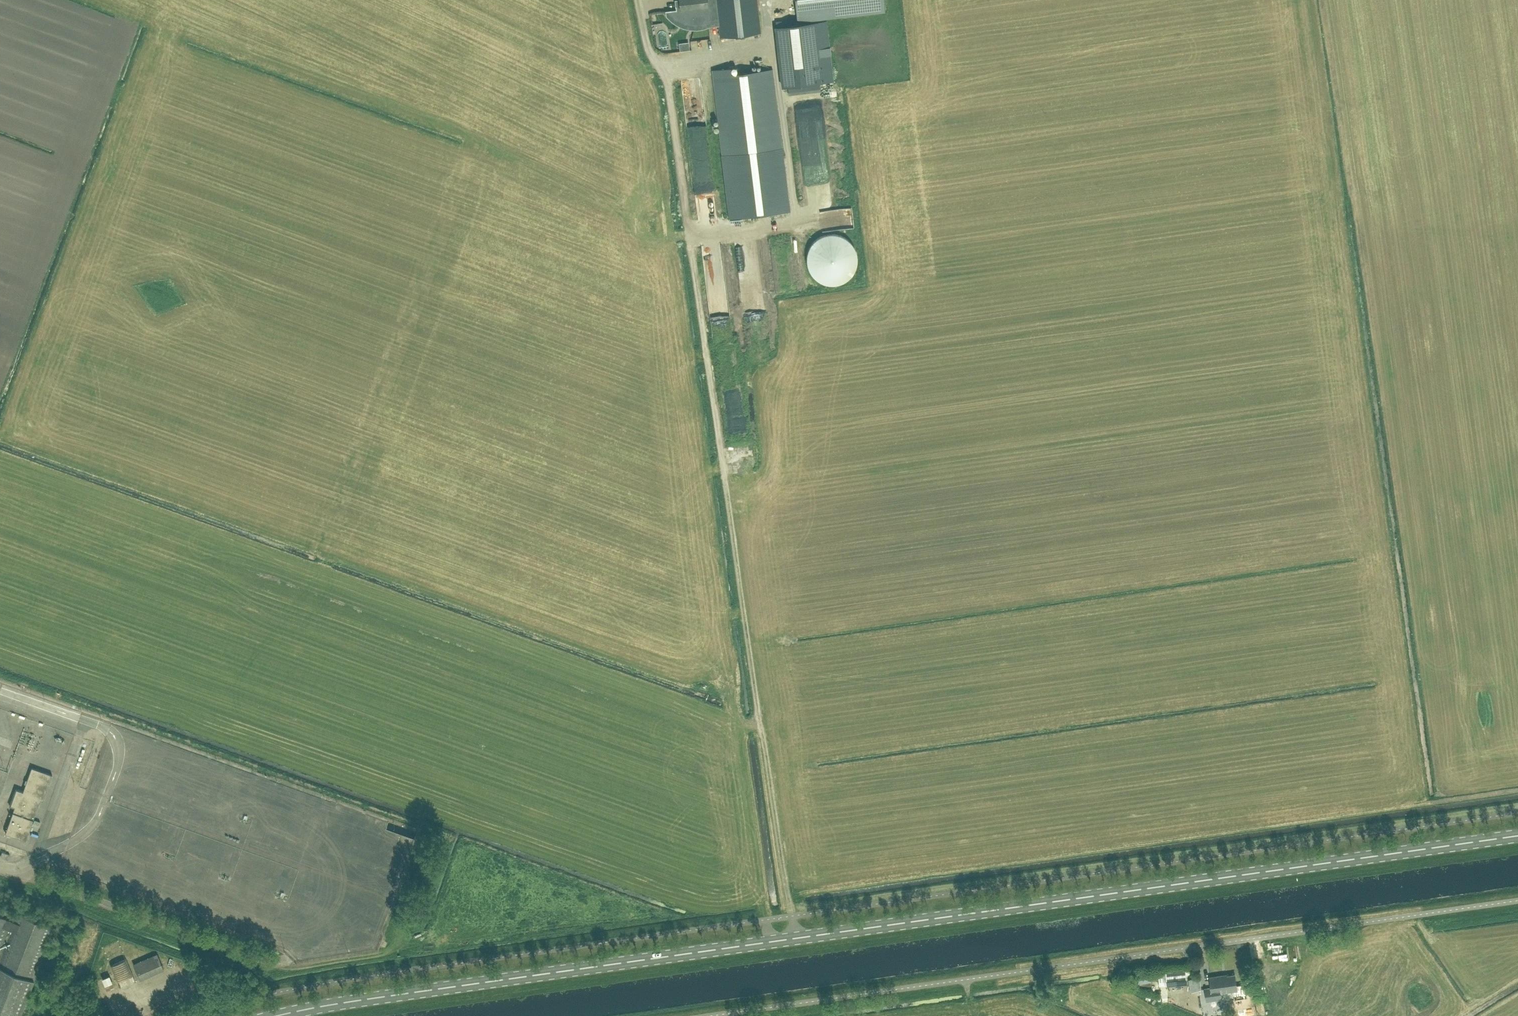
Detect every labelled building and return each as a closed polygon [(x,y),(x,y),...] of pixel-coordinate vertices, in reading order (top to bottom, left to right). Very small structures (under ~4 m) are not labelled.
[(756,0),(678,0),(679,5),(670,6),(671,20),(678,19),(677,10),(679,10),(679,11),(686,10),(687,20),(691,20),(691,23),(718,20),(720,38),(760,33),(756,0)] [(884,0),(795,0),(797,23),(885,12),(884,0)] [(833,82),(826,23),(776,29),(783,88),(833,82)] [(729,75),(728,68),(713,70),(731,218),(789,210),(772,69),(729,75)] [(691,121),(702,121),(700,85),(689,86),(691,121)] [(51,774),(31,767),(21,795),(19,794),(5,832),(25,839),(40,799),(42,800),(51,774)] [(53,928),(54,928),(16,913),(13,920),(0,915),(0,1015),(19,1015),(53,928)] [(161,969),(155,955),(132,965),(138,979),(161,969)] [(1152,985),(1150,974),(1136,976),(1137,988),(1152,985)] [(1237,990),(1235,974),(1222,976),(1222,975),(1210,977),(1211,987),(1205,988),(1207,1000),(1222,998),(1221,992),(1237,990)] [(107,985),(115,982),(112,975),(104,978),(107,985)] [(106,1003),(96,1008),(99,1015),(111,1015),(106,1003)]
